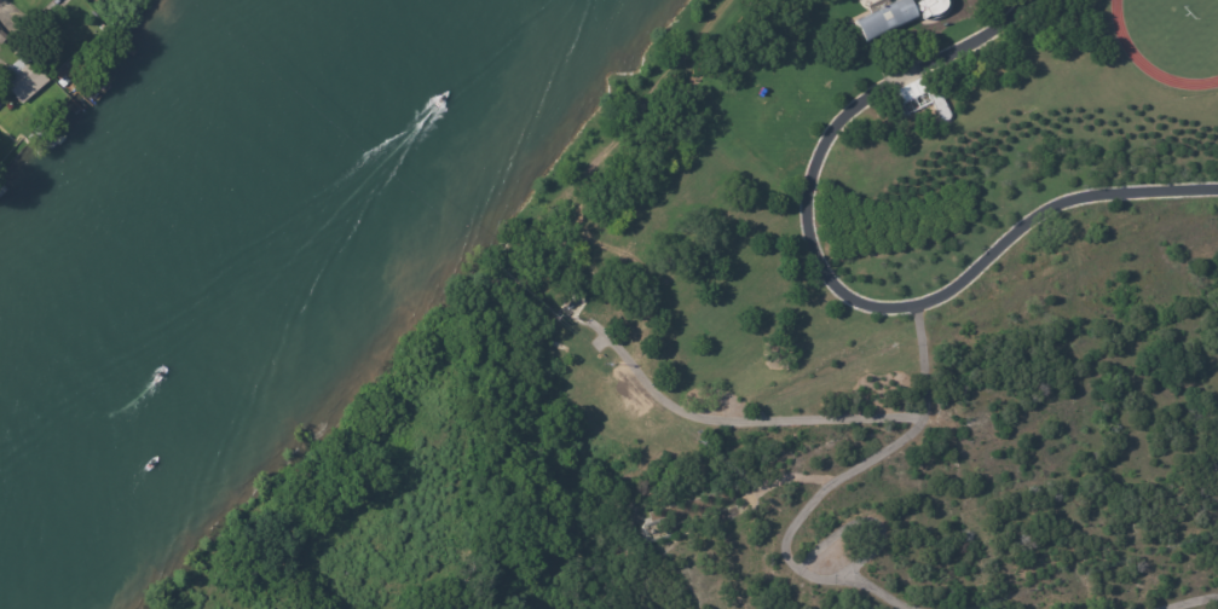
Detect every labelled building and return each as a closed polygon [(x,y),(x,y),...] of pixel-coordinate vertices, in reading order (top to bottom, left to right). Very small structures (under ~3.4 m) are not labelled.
[(868,8),(885,0),(888,0),(890,5),(900,0),(909,0),(913,7),(916,6),(922,2),(924,8),(931,5),(936,16),(924,22),(920,16),(918,17),(919,19),(866,46),(855,23),(871,14),(868,8)] [(2,85),(0,86),(0,74),(10,65),(11,66),(18,60),(11,52),(17,46),(28,58),(27,59),(30,63),(31,62),(48,82),(21,106),(2,85)] [(576,304),(571,312),(567,309),(571,302),(576,304)]
